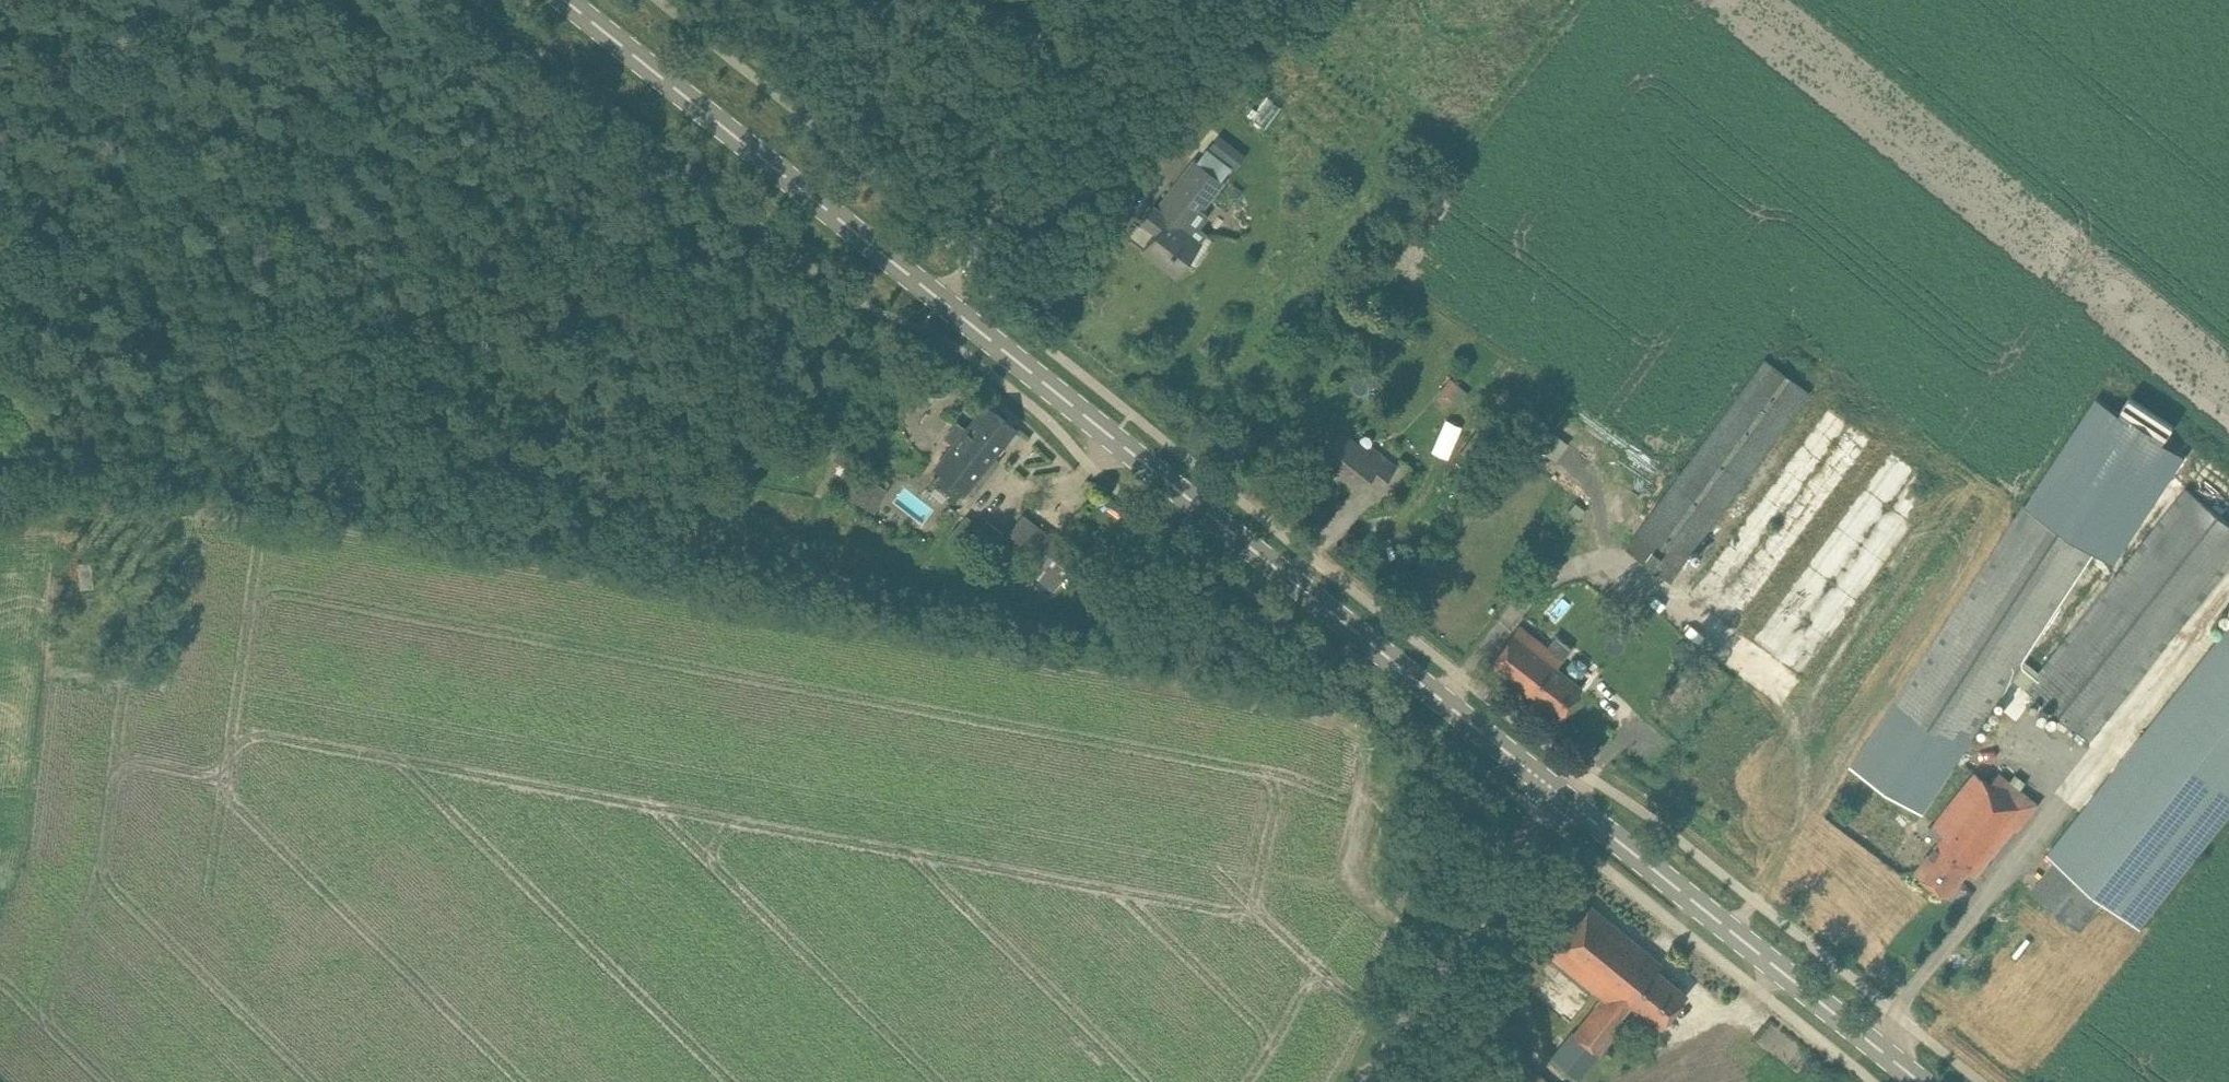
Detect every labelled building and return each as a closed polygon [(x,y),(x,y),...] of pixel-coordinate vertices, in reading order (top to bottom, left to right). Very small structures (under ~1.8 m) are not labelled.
[(1209,148),(1236,169),(1246,155),(1220,134),(1209,148)] [(1143,250),(1175,275),(1201,242),(1183,228),(1199,207),(1203,211),(1224,182),(1193,158),(1157,205),(1154,203),(1141,221),(1156,232),(1143,250)] [(1233,187),(1228,194),(1236,200),(1241,193),(1233,187)] [(1694,560),(1688,555),(1807,392),(1763,360),(1626,548),(1670,580),(1680,566),(1686,571),(1694,560)] [(1468,398),(1481,381),(1471,373),(1462,385),(1437,368),(1435,370),(1426,362),(1388,408),(1378,400),(1371,411),(1399,433),(1410,418),(1402,411),(1410,403),(1416,409),(1436,385),(1450,395),(1454,390),(1460,393),(1468,398)] [(1863,394),(1729,561),(1854,661),(1988,494),(1968,478),(1979,464),(1894,396),(1883,410),(1863,394)] [(1852,768),(1922,814),(2011,677),(2023,687),(2016,696),(2028,706),(2036,696),(2090,739),(2228,564),(2228,520),(2188,488),(2041,673),(2023,659),(2094,549),(2115,563),(2185,457),(2162,442),(2119,413),(2096,397),(1852,768)] [(985,403),(971,420),(965,428),(957,421),(945,435),(954,442),(935,465),(966,490),(967,489),(972,493),(980,483),(975,479),(1016,428),(985,403)] [(1340,430),(1333,439),(1319,456),(1358,487),(1367,476),(1379,486),(1395,466),(1372,448),(1368,453),(1340,430)] [(847,464),(833,486),(875,511),(888,488),(847,464)] [(966,514),(949,536),(966,550),(974,539),(988,550),(1003,531),(986,519),(981,525),(966,514)] [(1005,538),(1044,567),(1038,575),(1055,588),(1078,559),(1022,515),(1005,538)] [(2144,678),(2159,690),(2217,616),(2203,604),(2144,678)] [(1503,644),(1490,661),(1559,716),(1581,687),(1556,667),(1571,648),(1556,636),(1547,647),(1519,625),(1503,644)] [(2048,853),(2056,860),(2103,898),(2140,927),(2228,816),(2228,627),(2073,823),(2048,853)] [(1682,638),(1676,645),(1676,653),(1683,659),(1694,648),(1682,638)] [(1941,839),(1917,869),(1948,894),(1968,869),(1976,875),(2014,827),(2017,829),(2038,803),(2021,789),(2026,782),(2016,774),(2010,781),(2000,772),(1991,783),(1977,772),(1930,830),(1941,839)] [(1604,996),(1574,1032),(1598,1052),(1624,1020),(1620,1016),(1631,1002),(1660,1025),(1686,993),(1656,968),(1661,963),(1590,905),(1578,919),(1575,916),(1548,949),(1604,996)] [(1600,1053),(1598,1052),(1574,1032),(1573,1031),(1552,1057),(1579,1079),(1600,1053)]
